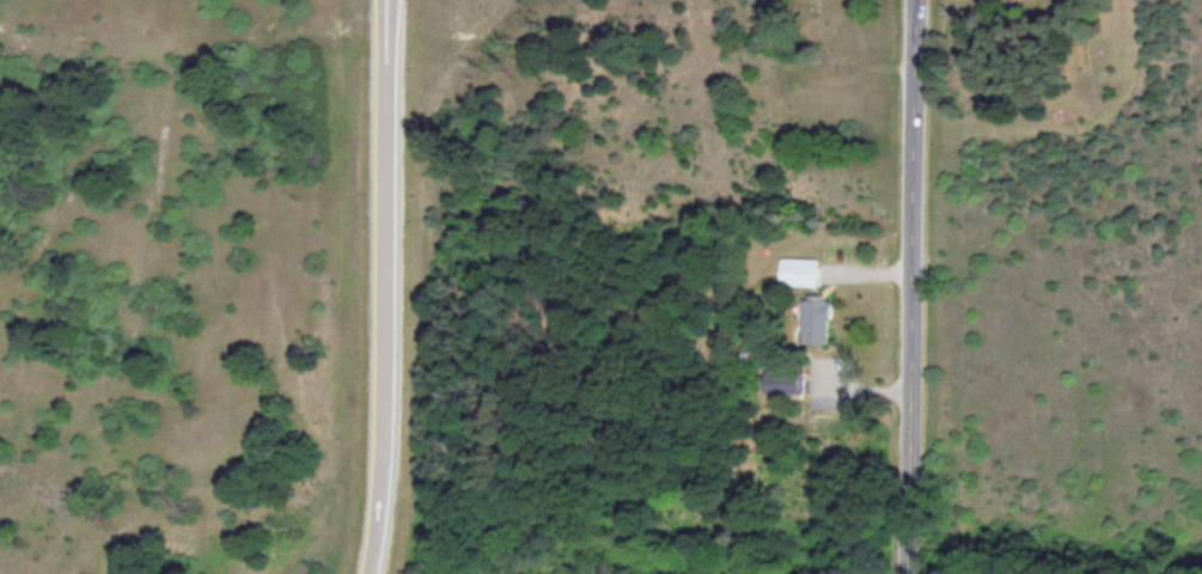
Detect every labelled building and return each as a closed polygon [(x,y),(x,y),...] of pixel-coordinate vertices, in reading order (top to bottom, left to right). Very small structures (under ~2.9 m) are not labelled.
[(821,261),(782,261),(782,289),(821,289),(821,261)] [(805,299),(805,347),(833,347),(833,299),(805,299)] [(782,395),(804,395),(804,375),(782,375),(782,395)]
